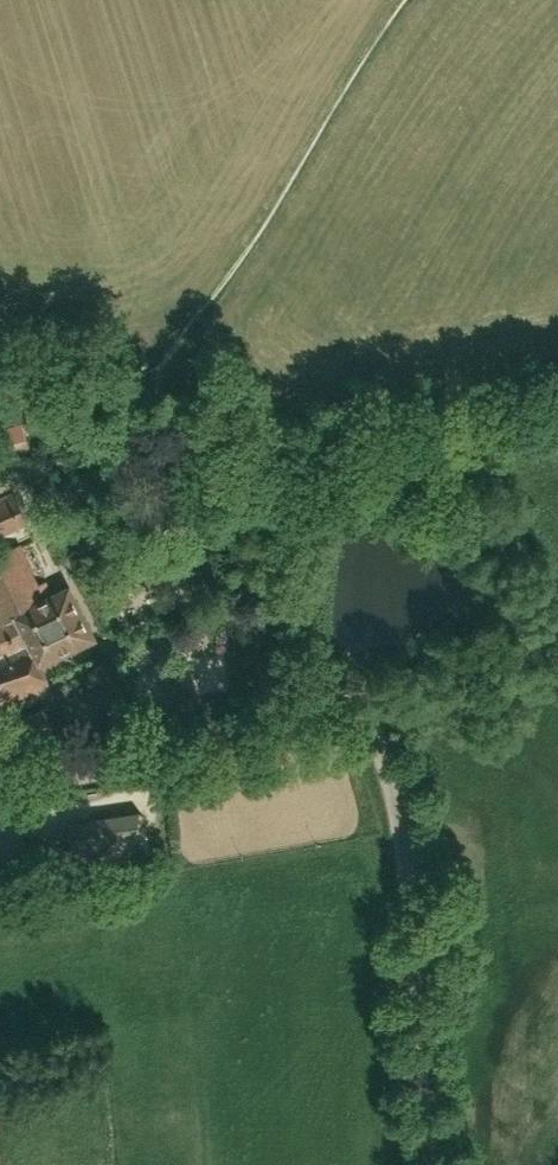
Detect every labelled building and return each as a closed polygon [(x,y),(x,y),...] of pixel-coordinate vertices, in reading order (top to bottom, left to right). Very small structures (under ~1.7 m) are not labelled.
[(27,521),(13,491),(0,498),(0,534),(27,521)] [(30,700),(29,697),(51,688),(40,659),(92,636),(67,587),(44,598),(20,540),(0,548),(0,711),(30,700)] [(45,708),(2,723),(12,754),(56,739),(45,708)] [(78,828),(84,870),(143,862),(137,819),(136,813),(77,821),(78,828)]
